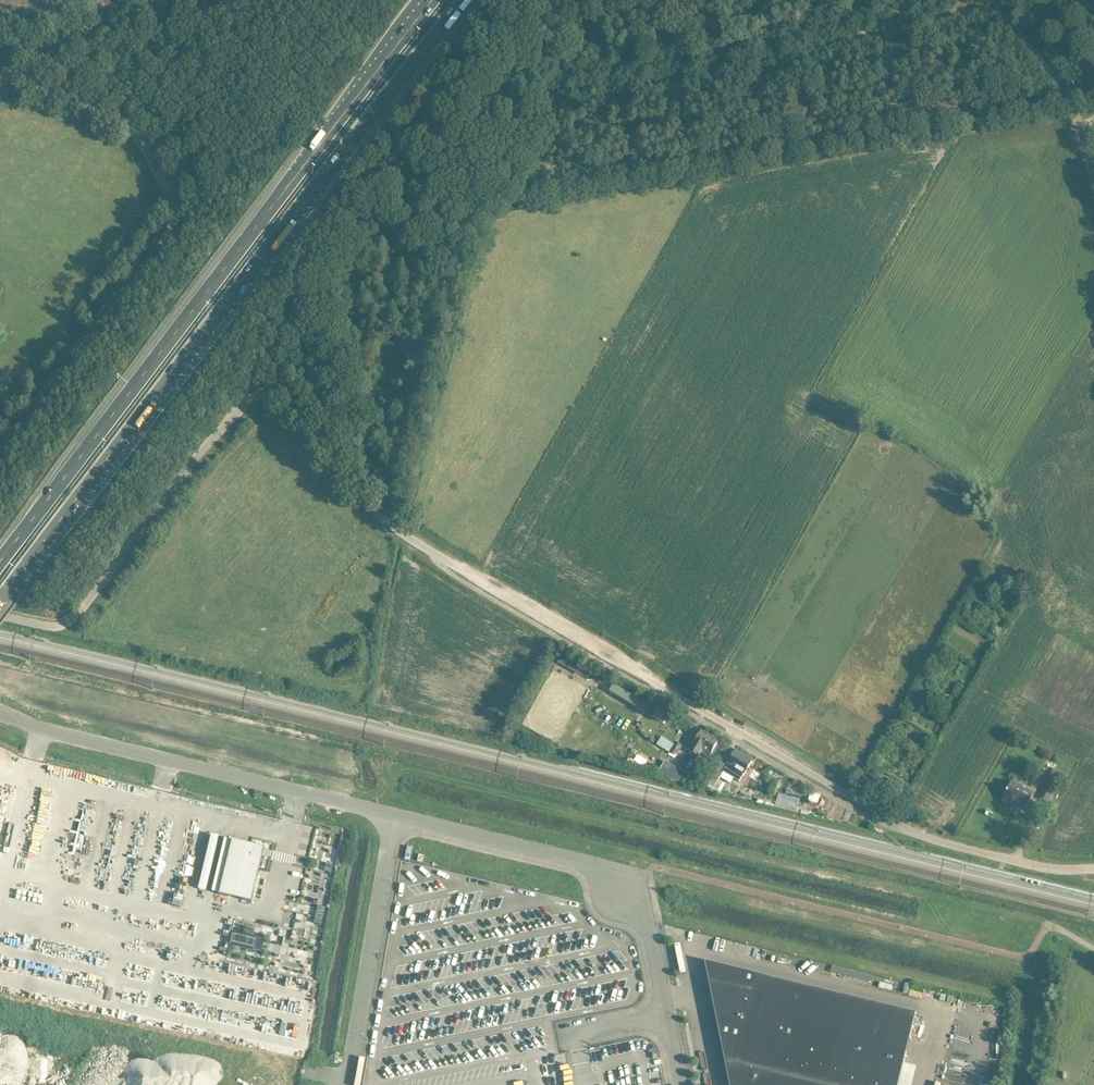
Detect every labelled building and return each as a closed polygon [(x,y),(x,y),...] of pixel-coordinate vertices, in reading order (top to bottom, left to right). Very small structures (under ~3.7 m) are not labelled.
[(689,744),(686,749),(691,752),(694,754),(691,760),(695,763),(699,757),(703,750),(704,747),(711,736),(703,731),(697,740),(693,747),(689,744)] [(699,757),(695,763),(703,768),(706,764),(711,755),(721,760),(729,747),(720,741),(711,736),(704,747),(703,750),(699,757)] [(677,743),(670,754),(676,758),(683,747),(677,743)] [(721,760),(712,776),(719,780),(721,778),(730,784),(734,778),(740,782),(744,774),(745,775),(747,770),(753,761),(736,751),(729,747),(721,760)] [(1047,780),(1038,797),(1040,798),(1048,803),(1051,798),(1058,786),(1064,774),(1053,768),(1047,780)] [(681,770),(675,780),(684,782),(689,774),(681,770)] [(1012,783),(1008,790),(1007,790),(1007,792),(1003,800),(1025,811),(1034,794),(1012,783)] [(219,895),(251,903),(264,848),(232,841),(219,895)] [(251,945),(253,935),(227,931),(226,942),(251,945)] [(916,1013),(756,975),(752,991),(711,981),(719,1021),(743,1027),(735,1064),(728,1062),(727,1062),(732,1084),(899,1084),(916,1013)]
